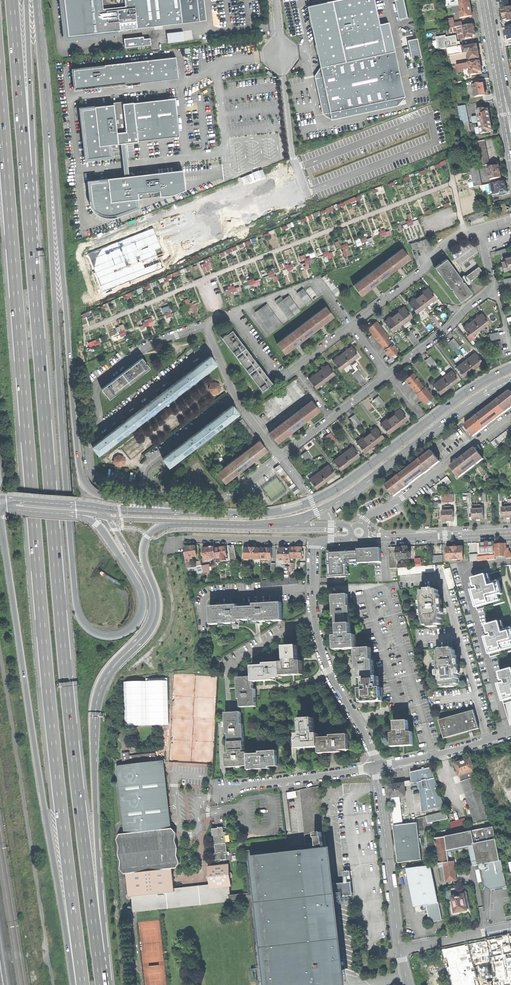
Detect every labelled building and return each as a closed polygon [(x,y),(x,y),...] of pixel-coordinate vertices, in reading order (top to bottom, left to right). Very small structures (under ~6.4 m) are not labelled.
[(65,41),(120,35),(119,30),(69,36),(65,0),(60,0),(65,41)] [(69,36),(119,30),(138,28),(136,8),(127,9),(126,6),(104,9),(103,0),(65,0),(69,36)] [(126,6),(127,9),(136,8),(138,28),(206,20),(204,0),(126,0),(126,6)] [(386,52),(374,0),(331,0),(307,5),(321,67),(386,52)] [(405,0),(394,0),(398,20),(409,18),(405,0)] [(462,12),(461,12),(462,20),(473,19),(472,12),(471,4),(461,6),(462,12)] [(463,27),(465,40),(473,39),(473,36),(476,36),(475,30),(474,25),(463,27)] [(184,31),(167,34),(168,43),(185,41),(184,31)] [(126,47),(152,44),(151,38),(150,38),(145,39),(144,37),(125,39),(126,47)] [(418,38),(409,40),(413,59),(422,57),(418,38)] [(463,46),(447,49),(449,56),(465,54),(464,48),(463,48),(463,46)] [(470,59),(471,61),(480,59),(479,52),(478,46),(468,48),(469,53),(470,56),(470,59)] [(405,96),(395,50),(386,52),(321,67),(331,112),(405,96)] [(179,78),(176,57),(106,65),(106,67),(74,70),(76,89),(127,83),(127,84),(179,78)] [(472,76),(483,74),(482,68),(480,62),(469,64),(470,69),(470,72),(471,75),(471,76),(472,76)] [(463,70),(470,69),(469,64),(456,66),(458,73),(463,72),(463,70)] [(331,112),(321,67),(314,69),(324,114),(331,112)] [(473,86),(475,98),(487,96),(486,90),(485,84),(473,86)] [(405,96),(331,112),(333,119),(407,104),(405,96)] [(134,103),(139,140),(180,136),(176,98),(134,103)] [(127,132),(124,104),(124,101),(114,102),(115,105),(118,133),(127,132)] [(126,143),(139,141),(139,140),(134,103),(124,104),(127,132),(118,133),(119,144),(122,143),(126,143)] [(119,144),(118,133),(115,105),(96,107),(100,146),(112,144),(119,144)] [(462,126),(470,124),(466,106),(459,107),(462,126)] [(114,157),(112,144),(100,146),(96,107),(81,108),(87,160),(114,157)] [(480,123),(491,121),(490,116),(489,111),(488,111),(488,109),(478,111),(479,118),(480,123)] [(492,126),(491,121),(480,123),(481,129),(482,134),(482,135),(492,133),(491,130),(493,130),(492,126)] [(464,133),(471,132),(470,124),(462,126),(464,133)] [(477,143),(482,167),(491,165),(486,141),(477,143)] [(488,169),(490,181),(502,179),(500,172),(499,166),(488,169)] [(471,169),(474,188),(482,186),(478,168),(471,169)] [(186,190),(183,170),(130,176),(125,177),(109,179),(112,202),(139,199),(139,193),(160,190),(161,196),(174,195),(186,190)] [(112,202),(109,179),(88,181),(92,207),(95,212),(98,214),(102,216),(107,217),(111,217),(117,216),(140,207),(139,199),(112,202)] [(508,193),(507,187),(506,182),(495,184),(497,195),(500,194),(503,194),(508,193)] [(153,229),(89,254),(103,289),(162,265),(158,257),(163,255),(153,229)] [(366,235),(355,240),(357,245),(372,240),(371,237),(367,239),(366,235)] [(407,246),(409,252),(432,245),(430,238),(407,246)] [(354,286),(361,295),(374,286),(396,269),(410,258),(402,249),(354,286)] [(508,270),(510,269),(510,257),(505,259),(506,261),(502,262),(504,268),(507,267),(508,270)] [(435,267),(460,301),(466,297),(472,292),(466,284),(483,272),(479,267),(462,279),(446,259),(435,267)] [(203,273),(210,270),(206,260),(199,263),(203,273)] [(322,278),(336,297),(341,293),(327,274),(322,278)] [(305,291),(313,302),(319,297),(310,287),(305,291)] [(305,291),(303,288),(298,293),(308,306),(313,302),(305,291)] [(409,303),(417,313),(436,298),(429,288),(425,291),(414,299),(409,303)] [(278,304),(290,319),(301,311),(289,295),(278,304)] [(256,312),(272,333),(283,325),(267,304),(256,312)] [(277,344),(285,353),(299,343),(322,326),(333,317),(326,307),(277,344)] [(385,321),(392,331),(412,317),(404,307),(400,310),(390,317),(385,321)] [(430,316),(435,323),(438,322),(432,314),(430,316)] [(464,327),(471,336),(489,323),(482,314),(479,316),(469,324),(464,327)] [(377,322),(369,328),(374,335),(374,336),(379,343),(380,342),(385,349),(384,350),(388,354),(389,354),(391,357),(398,351),(392,343),(392,344),(387,337),(388,336),(377,322)] [(222,338),(262,390),(272,382),(266,375),(267,374),(266,373),(265,372),(264,372),(253,357),(254,356),(253,355),(252,354),(251,355),(239,340),(240,339),(239,338),(239,337),(238,338),(232,330),(227,334),(226,333),(223,335),(224,336),(222,338)] [(406,334),(411,342),(417,338),(411,330),(406,334)] [(489,335),(491,341),(500,339),(499,332),(489,335)] [(449,342),(455,350),(460,346),(454,339),(449,342)] [(492,344),(493,350),(503,348),(501,342),(492,344)] [(333,361),(340,370),(359,356),(352,346),(348,349),(339,356),(333,361)] [(494,353),(496,359),(505,357),(503,350),(494,353)] [(457,367),(464,376),(482,362),(475,353),(471,356),(463,363),(457,367)] [(115,430),(93,447),(99,455),(217,364),(211,356),(202,363),(185,376),(169,388),(151,402),(133,416),(115,430)] [(425,361),(431,368),(436,364),(431,357),(425,361)] [(122,373),(130,383),(150,367),(142,358),(132,366),(122,373)] [(309,379),(316,388),(335,374),(328,365),(323,368),(314,375),(309,379)] [(354,374),(359,382),(365,378),(359,370),(354,374)] [(434,385),(440,393),(459,380),(452,371),(447,374),(434,385)] [(102,388),(110,399),(130,383),(122,373),(112,381),(102,388)] [(423,400),(425,404),(433,398),(425,387),(424,388),(419,381),(413,373),(406,379),(408,382),(411,387),(412,386),(417,393),(416,394),(422,401),(423,400)] [(291,383),(302,399),(308,395),(296,379),(291,383)] [(210,388),(211,392),(215,394),(219,392),(221,388),(219,384),(215,382),(211,384),(210,388)] [(273,397),(282,409),(293,401),(284,388),(273,397)] [(329,392),(335,400),(340,396),(335,388),(329,392)] [(473,436),(487,426),(487,425),(503,412),(504,413),(510,407),(510,392),(510,391),(498,400),(476,416),(464,425),(473,436)] [(379,396),(374,400),(380,408),(385,404),(379,396)] [(270,433),(277,443),(288,435),(311,417),(320,410),(312,401),(270,433)] [(254,410),(269,429),(274,425),(272,422),(277,418),(265,402),(254,410)] [(173,450),(163,458),(169,466),(239,412),(233,404),(226,410),(211,421),(192,436),(173,450)] [(381,424),(388,433),(408,419),(400,409),(390,417),(381,424)] [(355,414),(350,418),(356,426),(361,422),(355,414)] [(242,419),(237,423),(251,442),(256,438),(242,419)] [(495,448),(510,436),(510,427),(491,442),(495,448)] [(357,442),(365,452),(384,437),(376,428),(373,430),(361,439),(357,442)] [(326,437),(332,444),(337,440),(331,433),(326,437)] [(218,473),(225,483),(237,474),(256,460),(268,450),(260,441),(218,473)] [(334,461),(341,470),(360,456),(352,446),(349,449),(338,457),(334,461)] [(450,466),(459,477),(483,459),(475,448),(463,457),(450,466)] [(307,451),(302,455),(308,463),(313,459),(307,451)] [(386,485),(394,496),(404,489),(404,490),(410,486),(409,485),(425,472),(426,473),(431,469),(430,469),(440,461),(432,451),(418,461),(398,476),(386,485)] [(116,466),(121,467),(124,465),(126,461),(123,457),(119,456),(115,458),(114,462),(116,466)] [(275,469),(295,495),(300,491),(280,465),(275,469)] [(310,479),(317,488),(335,474),(328,465),(324,468),(310,479)] [(426,493),(430,498),(451,481),(447,476),(426,493)] [(441,494),(442,502),(454,502),(453,494),(441,494)] [(503,518),(508,517),(510,517),(510,507),(510,503),(505,503),(505,507),(502,507),(503,518)] [(472,509),(473,519),(478,519),(484,519),(484,508),(481,509),(481,505),(475,505),(475,509),(472,509)] [(442,511),(443,521),(449,521),(454,520),(454,510),(451,510),(451,506),(445,507),(445,511),(442,511)] [(481,553),(495,553),(494,545),(494,542),(486,542),(481,543),(481,553)] [(495,556),(495,557),(506,557),(506,553),(509,553),(508,549),(506,549),(506,547),(506,544),(503,544),(503,545),(501,545),(494,545),(495,553),(495,556)] [(228,546),(231,563),(237,562),(235,545),(228,546)] [(448,557),(448,561),(464,560),(463,547),(458,548),(456,545),(455,545),(454,545),(452,548),(447,548),(448,552),(448,557)] [(205,560),(216,558),(215,549),(214,546),(208,547),(203,548),(204,553),(202,553),(202,556),(204,556),(205,560)] [(221,558),(227,557),(228,557),(226,547),(220,548),(215,549),(216,558),(217,559),(221,558)] [(397,548),(398,560),(408,560),(407,559),(411,559),(410,553),(408,553),(407,547),(404,547),(397,548)] [(185,550),(186,560),(197,558),(196,548),(190,549),(185,550)] [(261,558),(261,548),(254,548),(250,548),(250,559),(261,559),(261,558)] [(261,558),(266,558),(272,559),(272,548),(266,548),(261,548),(261,558)] [(281,549),(280,549),(279,561),(286,561),(286,563),(291,563),(291,558),(291,549),(287,549),(285,549),(284,548),(281,548),(281,549)] [(291,548),(291,549),(291,558),(302,558),(302,548),(297,548),(291,548)] [(398,560),(397,548),(389,548),(390,569),(398,569),(398,565),(398,560)] [(359,563),(381,562),(381,549),(368,549),(358,550),(359,563)] [(406,568),(398,569),(399,576),(435,573),(434,565),(406,568)] [(443,570),(449,590),(455,588),(450,568),(443,570)] [(477,590),(471,592),(476,610),(492,606),(502,603),(501,597),(505,595),(502,583),(493,586),(492,582),(490,574),(474,579),(477,590)] [(429,626),(429,628),(433,628),(437,627),(437,625),(441,625),(440,620),(442,620),(439,595),(438,595),(438,590),(434,591),(434,588),(425,589),(425,591),(421,592),(422,597),(421,597),(423,621),(424,621),(425,626),(429,626)] [(335,621),(338,621),(351,620),(351,607),(349,607),(348,595),(333,595),(333,605),(334,616),(335,616),(335,621)] [(210,606),(211,624),(239,623),(238,620),(255,619),(255,622),(283,621),(282,603),(268,603),(254,604),(254,607),(238,607),(238,605),(224,606),(210,606)] [(351,620),(338,621),(338,633),(352,632),(352,624),(351,620)] [(490,626),(494,637),(486,639),(492,657),(505,653),(510,651),(510,633),(506,634),(504,628),(502,622),(490,626)] [(348,650),(357,649),(356,636),(352,636),(352,632),(338,633),(338,636),(335,636),(335,642),(335,648),(339,648),(339,650),(345,650),(344,647),(348,647),(348,650)] [(281,662),(282,676),(291,676),(295,676),(300,675),(304,675),(304,673),(303,661),(299,662),(299,656),(298,652),(298,646),(285,647),(286,662),(281,662)] [(363,678),(375,677),(374,660),(372,660),(371,649),(357,649),(357,652),(356,652),(356,661),(357,670),(358,670),(359,674),(360,674),(361,678),(363,678)] [(446,685),(447,688),(450,687),(454,687),(454,684),(458,684),(457,679),(458,679),(458,669),(458,665),(457,665),(456,656),(455,656),(454,651),(451,651),(451,649),(442,649),(443,652),(439,652),(439,657),(439,667),(439,671),(440,671),(441,681),(442,681),(442,686),(446,685)] [(279,678),(282,678),(282,676),(281,662),(265,663),(265,665),(252,666),(253,677),(253,682),(273,680),(275,680),(274,680),(274,679),(279,678)] [(498,682),(504,703),(510,701),(510,670),(500,673),(502,681),(498,682)] [(253,677),(238,678),(238,687),(239,699),(240,699),(241,707),(243,707),(257,706),(256,696),(255,689),(254,689),(254,685),(253,682),(253,677)] [(366,701),(366,703),(371,702),(371,700),(374,700),(374,702),(378,702),(383,702),(383,688),(378,689),(378,686),(380,686),(379,677),(375,677),(363,678),(364,687),(365,686),(365,689),(361,689),(361,695),(362,701),(366,701)] [(125,682),(126,726),(148,725),(169,725),(168,678),(147,679),(147,681),(125,682)] [(440,720),(445,739),(461,734),(480,729),(474,711),(440,720)] [(228,713),(226,713),(226,717),(226,725),(227,734),(229,734),(229,738),(229,742),(231,742),(245,741),(244,724),(242,724),(241,712),(228,713)] [(315,728),(314,718),(301,719),(302,734),(298,735),(298,748),(320,747),(319,738),(319,734),(317,734),(315,734),(315,728)] [(392,733),(392,747),(401,746),(401,745),(404,744),(405,746),(414,745),(413,732),(409,732),(408,721),(395,721),(395,727),(395,730),(395,733),(392,733)] [(319,738),(320,747),(320,749),(320,753),(328,753),(331,753),(341,752),(342,752),(342,750),(350,750),(349,734),(331,735),(331,737),(319,738)] [(230,751),(231,751),(244,750),(245,750),(245,741),(231,742),(229,742),(230,751)] [(244,750),(231,751),(231,753),(227,754),(228,759),(228,765),(228,767),(232,767),(237,766),(240,766),(246,766),(249,766),(248,754),(248,753),(244,753),(244,750)] [(260,754),(248,754),(249,766),(249,768),(249,769),(253,769),(257,769),(261,769),(270,768),(270,766),(274,766),(278,766),(278,764),(278,750),(260,751),(260,754)] [(126,765),(123,766),(122,764),(121,764),(119,764),(118,764),(117,765),(117,767),(118,768),(119,769),(126,834),(121,834),(117,840),(120,848),(119,855),(122,863),(121,870),(125,875),(126,875),(129,894),(128,895),(128,896),(128,898),(129,899),(131,899),(133,898),(133,896),(134,896),(136,910),(230,899),(229,890),(231,889),(230,886),(232,886),(231,878),(232,878),(232,877),(233,876),(233,875),(233,874),(232,873),(230,872),(229,865),(209,867),(210,874),(208,875),(207,876),(207,878),(207,879),(208,880),(211,880),(211,887),(174,892),(172,881),(172,876),(171,869),(178,868),(181,863),(178,855),(179,847),(177,840),(177,833),(173,828),(171,829),(164,764),(165,764),(166,762),(166,761),(165,759),(164,759),(162,759),(161,760),(161,762),(157,762),(156,753),(130,756),(130,752),(123,753),(123,761),(125,761),(126,765)] [(455,763),(459,776),(460,776),(475,771),(470,758),(465,760),(464,760),(462,761),(461,761),(455,763)] [(431,767),(410,772),(412,783),(419,782),(420,794),(418,797),(420,799),(421,799),(422,812),(445,807),(431,767)] [(475,771),(460,776),(475,822),(491,818),(475,771)] [(390,785),(391,797),(400,796),(406,796),(405,783),(396,784),(390,785)] [(309,851),(309,854),(327,852),(326,844),(320,786),(302,789),(309,851)] [(266,981),(262,981),(261,968),(265,968),(265,965),(253,857),(309,851),(302,789),(300,790),(306,844),(288,846),(245,851),(249,893),(231,895),(232,902),(250,900),(260,984),(267,984),(266,981)] [(391,797),(394,825),(403,824),(400,796),(391,797)] [(426,816),(428,823),(449,818),(446,811),(426,816)] [(450,828),(466,825),(465,818),(455,820),(454,813),(448,814),(450,828)] [(397,850),(398,862),(422,860),(418,824),(417,824),(417,823),(403,824),(394,825),(397,850)] [(444,862),(446,880),(457,879),(454,861),(450,861),(448,850),(470,845),(475,845),(479,865),(480,865),(486,864),(501,860),(494,827),(489,828),(489,827),(485,828),(485,829),(446,837),(436,838),(436,842),(435,842),(436,844),(439,863),(444,862)] [(213,829),(217,861),(227,860),(226,855),(225,855),(225,853),(227,853),(226,843),(225,835),(223,835),(223,834),(223,833),(224,833),(223,828),(213,829)] [(470,845),(475,866),(479,865),(475,845),(470,845)] [(267,984),(312,984),(323,984),(329,984),(341,982),(339,964),(332,898),(330,884),(327,852),(309,854),(259,859),(270,965),(265,965),(265,968),(266,981),(267,984)] [(502,860),(501,860),(486,864),(487,868),(481,869),(480,869),(483,885),(491,890),(507,886),(502,860)] [(407,868),(414,907),(426,904),(438,902),(431,865),(407,868)] [(344,883),(330,884),(332,898),(345,896),(345,890),(344,883)] [(452,896),(455,912),(461,911),(468,909),(467,908),(470,907),(467,893),(467,892),(467,891),(466,891),(456,892),(457,895),(452,896)] [(426,904),(430,922),(436,921),(442,920),(438,902),(426,904)] [(486,940),(496,982),(497,984),(510,984),(510,952),(508,936),(486,940)] [(466,952),(468,951),(467,946),(465,946),(465,945),(442,949),(451,984),(477,984),(476,981),(474,981),(473,977),(475,977),(474,971),(472,972),(471,968),(473,968),(471,962),(469,963),(469,960),(471,959),(469,954),(467,954),(466,952)]
